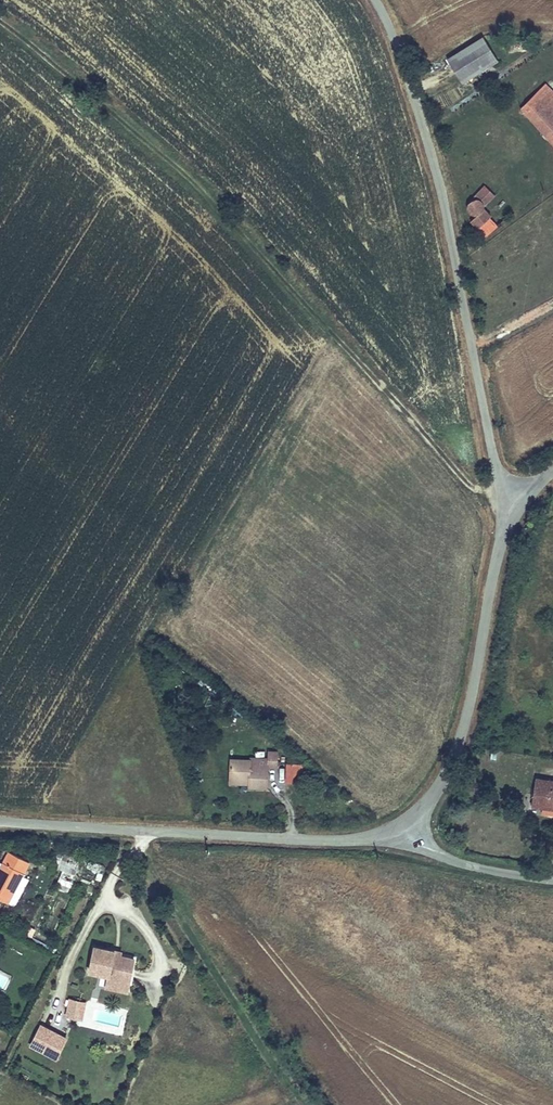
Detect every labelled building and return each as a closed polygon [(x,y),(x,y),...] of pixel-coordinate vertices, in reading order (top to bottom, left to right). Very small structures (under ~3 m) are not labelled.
[(484,36),(448,58),(463,84),(499,61),(484,36)] [(552,145),(552,89),(546,83),(520,108),(552,145)] [(491,218),(493,216),(486,207),(486,206),(496,195),(485,185),(474,196),(475,199),(469,203),(468,208),(472,213),(475,215),(478,215),(469,222),(485,238),(499,226),(491,218)] [(248,784),(248,788),(268,789),(269,768),(278,768),(278,750),(268,750),(267,757),(250,756),(250,758),(230,757),(229,784),(248,784)] [(308,764),(286,763),(286,781),(308,782),(308,764)] [(552,815),(552,779),(535,776),(530,811),(552,815)] [(31,862),(9,849),(0,865),(0,899),(8,903),(31,862)] [(85,860),(82,879),(102,882),(104,863),(85,860)] [(71,887),(76,875),(62,871),(58,882),(71,887)] [(92,944),(87,972),(107,976),(104,988),(129,993),(136,956),(115,952),(116,948),(92,944)] [(86,1001),(68,998),(65,1016),(83,1020),(86,1001)] [(29,1046),(57,1059),(68,1037),(40,1023),(29,1046)]
